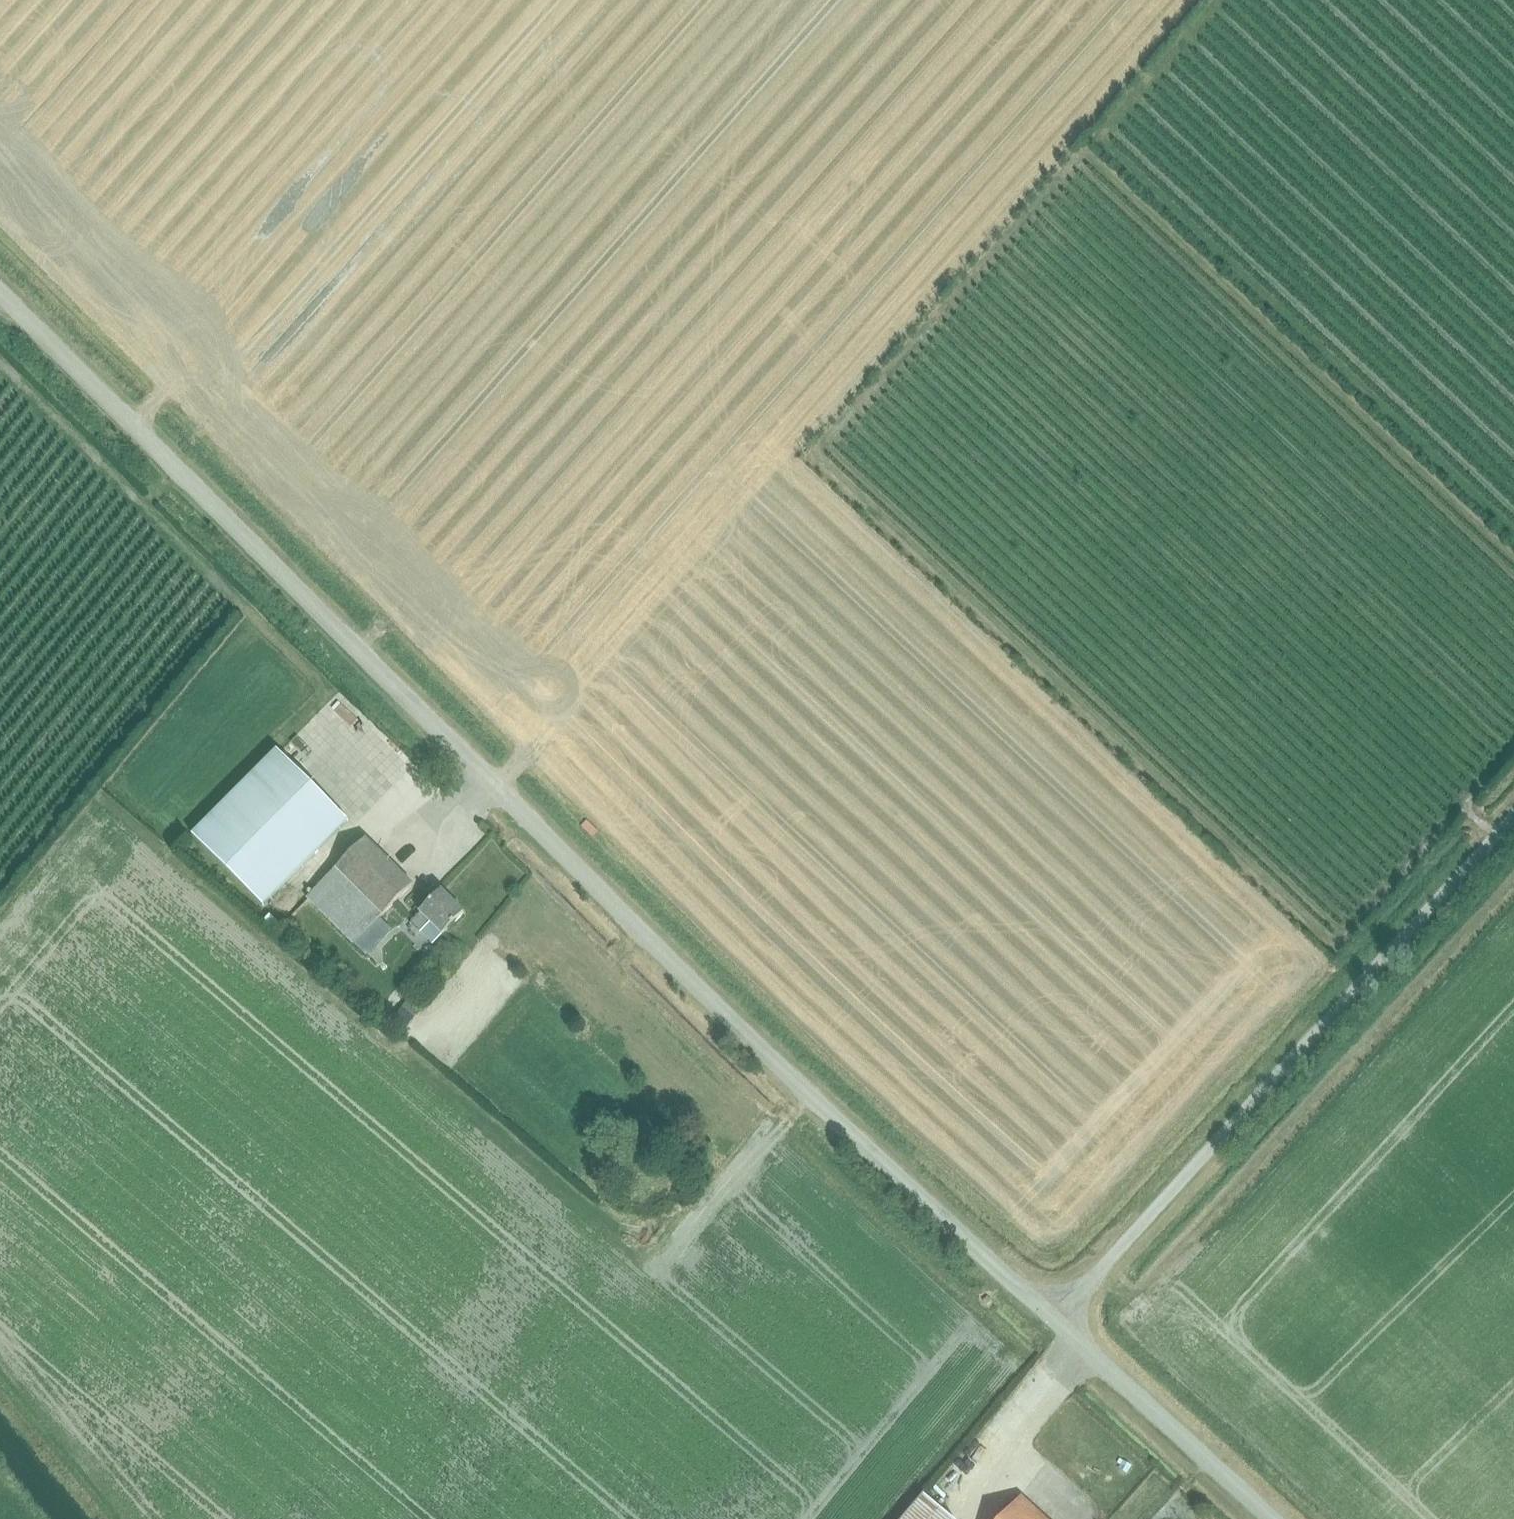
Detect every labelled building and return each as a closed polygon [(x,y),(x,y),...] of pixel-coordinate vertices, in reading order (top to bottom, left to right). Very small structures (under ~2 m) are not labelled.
[(352,822),(280,752),(196,838),(268,908),(352,822)] [(366,836),(308,895),(355,941),(379,917),(413,882),(366,836)] [(419,909),(421,911),(411,921),(420,932),(430,921),(444,934),(466,912),(440,887),(419,909)] [(379,917),(355,941),(368,954),(392,929),(379,917)] [(1124,1461),(1120,1468),(1127,1472),(1130,1465),(1124,1461)] [(1023,1492),(999,1518),(1053,1518),(1023,1492)] [(908,1518),(948,1518),(925,1499),(908,1518)]
